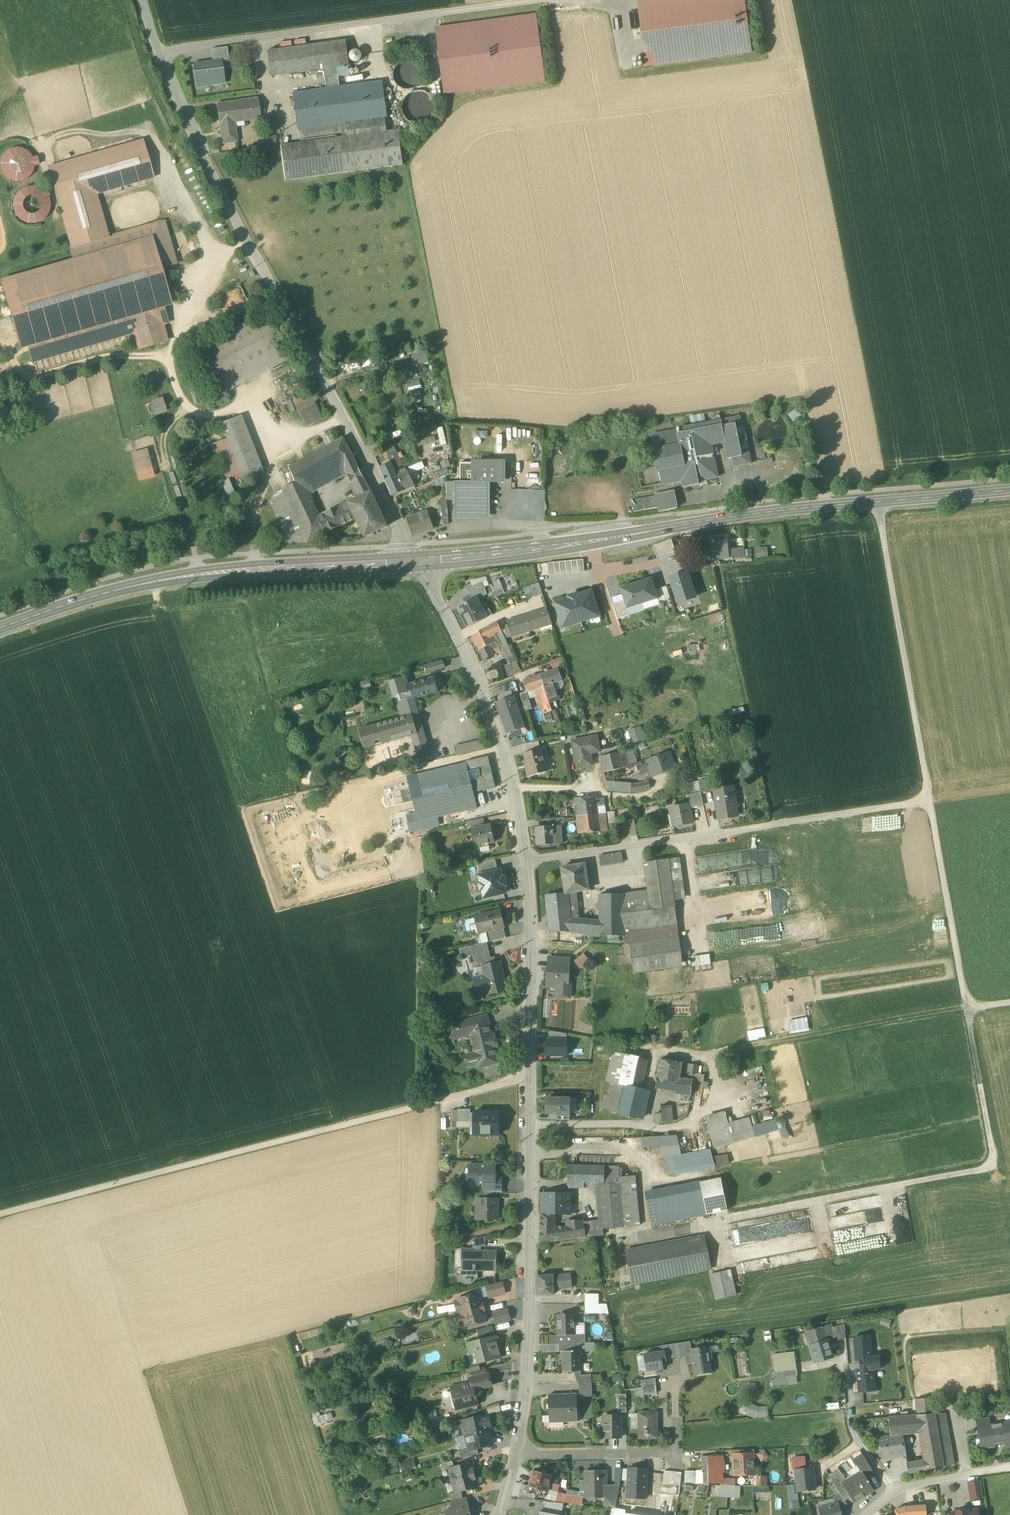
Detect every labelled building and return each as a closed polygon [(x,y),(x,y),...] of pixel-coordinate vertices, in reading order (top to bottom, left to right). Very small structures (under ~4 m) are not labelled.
[(637,1),(642,31),(648,31),(644,0),(637,1)] [(646,67),(752,52),(745,0),(648,0),(644,0),(648,31),(642,31),(646,67)] [(435,28),(444,94),(545,80),(536,15),(435,28)] [(270,77),(324,70),(337,68),(349,66),(350,66),(346,41),(266,51),(270,77)] [(211,49),(212,61),(220,60),(220,61),(228,60),(227,47),(211,49)] [(353,52),(350,55),(351,59),(355,62),(359,61),(361,57),(360,53),(357,51),(353,52)] [(194,64),(196,85),(204,84),(204,86),(216,85),(216,82),(223,81),(220,61),(220,60),(212,61),(194,64)] [(412,90),(417,87),(421,82),(423,76),(422,70),(418,65),(413,61),(407,61),(401,62),(396,66),(393,72),(393,78),(395,84),(400,88),(406,90),(412,90)] [(349,66),(337,68),(338,77),(350,75),(349,66)] [(324,70),(327,90),(340,88),(338,77),(337,68),(324,70)] [(292,94),(297,129),(341,123),(385,117),(387,117),(382,82),(340,88),(327,90),(292,94)] [(424,125),(430,121),(435,116),(437,109),(435,102),(431,96),(425,92),(418,91),(411,93),(406,97),(403,104),(402,111),(405,118),(410,123),(417,125),(424,125)] [(216,104),(222,145),(237,143),(235,123),(235,120),(260,116),(258,98),(216,104)] [(343,135),(343,138),(387,132),(385,117),(341,123),(343,135)] [(299,141),(343,135),(341,123),(297,129),(299,141)] [(343,138),(339,138),(344,173),(403,165),(399,130),(387,132),(343,138)] [(264,143),(273,145),(275,136),(266,134),(264,143)] [(285,181),(344,173),(339,138),(280,146),(285,181)] [(88,190),(102,238),(108,236),(97,195),(154,179),(143,139),(49,167),(51,173),(134,149),(142,175),(88,190)] [(32,172),(33,166),(39,165),(38,158),(32,159),(29,154),(23,150),(17,149),(11,150),(6,154),(2,159),(0,165),(2,171),(5,177),(10,180),(16,182),(23,181),(28,177),(32,172)] [(72,246),(102,238),(88,190),(142,175),(134,149),(51,173),(72,246)] [(31,187),(24,188),(28,197),(35,197),(40,203),(39,211),(34,215),(37,224),(45,218),(49,210),(49,201),(47,196),(49,195),(45,190),(42,191),(40,189),(31,187)] [(25,223),(37,224),(34,215),(27,214),(22,209),(23,202),(28,197),(24,188),(17,193),(14,199),(12,207),(14,213),(17,218),(25,223)] [(72,246),(73,250),(145,229),(162,225),(173,262),(156,266),(157,270),(177,264),(164,220),(108,236),(102,238),(72,246)] [(162,225),(145,229),(149,242),(156,266),(173,262),(162,225)] [(73,250),(77,263),(149,242),(145,229),(73,250)] [(156,266),(149,242),(77,263),(5,284),(23,345),(28,343),(155,306),(163,304),(167,303),(157,270),(156,266)] [(224,317),(241,311),(233,289),(216,295),(224,317)] [(157,314),(161,326),(169,324),(163,304),(155,306),(157,314)] [(157,314),(155,306),(28,343),(33,359),(135,330),(133,321),(157,314)] [(193,351),(216,397),(226,392),(222,384),(287,350),(267,313),(193,351)] [(156,336),(158,342),(165,340),(161,326),(157,314),(133,321),(135,330),(138,342),(156,336)] [(156,336),(138,342),(140,347),(158,342),(156,336)] [(222,384),(226,392),(291,358),(287,350),(222,384)] [(427,362),(426,353),(411,355),(413,364),(427,362)] [(410,390),(421,388),(419,378),(408,380),(410,390)] [(309,393),(292,402),(305,427),(322,419),(309,393)] [(151,401),(155,416),(166,412),(162,398),(151,401)] [(235,418),(257,474),(263,472),(241,416),(235,418)] [(235,418),(220,424),(226,439),(239,471),(240,474),(242,480),(257,474),(235,418)] [(724,421),(725,426),(734,424),(741,457),(749,455),(742,422),(740,423),(739,418),(724,421)] [(691,427),(692,432),(725,426),(724,421),(691,427)] [(732,459),(741,457),(734,424),(725,426),(729,444),(726,444),(727,447),(726,447),(728,459),(732,459)] [(729,444),(725,426),(692,432),(697,458),(713,455),(712,448),(711,445),(725,443),(726,447),(727,447),(726,444),(729,444)] [(718,477),(713,455),(697,458),(692,432),(691,427),(652,435),(655,450),(652,450),(656,471),(659,471),(662,485),(681,482),(683,488),(699,485),(697,473),(700,473),(700,475),(707,479),(717,477),(718,477)] [(348,473),(349,475),(360,470),(343,438),(288,468),(294,483),(300,480),(307,494),(312,490),(313,492),(348,473)] [(226,476),(239,471),(226,439),(213,444),(226,476)] [(224,480),(240,474),(239,471),(226,476),(213,444),(209,446),(215,461),(217,461),(224,480)] [(384,447),(388,456),(396,452),(392,444),(384,447)] [(131,453),(136,471),(151,467),(147,449),(131,453)] [(401,466),(396,452),(388,456),(391,463),(394,469),(401,466)] [(732,459),(733,466),(750,463),(749,455),(741,457),(732,459)] [(392,496),(403,491),(395,473),(394,469),(391,463),(379,468),(384,477),(392,496)] [(407,468),(409,472),(420,467),(419,463),(407,468)] [(473,463),(460,463),(460,482),(473,482),(473,463)] [(473,483),(490,483),(490,482),(504,482),(504,477),(504,465),(504,463),(488,463),(475,463),(473,463),(473,482),(473,483)] [(504,477),(512,477),(513,465),(504,465),(504,477)] [(407,468),(395,473),(403,491),(415,486),(409,472),(407,468)] [(349,475),(352,481),(363,476),(360,470),(349,475)] [(370,490),(363,476),(352,481),(359,494),(362,494),(370,490)] [(447,482),(447,476),(440,479),(434,481),(437,487),(447,482)] [(228,479),(221,482),(227,497),(235,494),(228,479)] [(318,518),(307,494),(300,480),(294,483),(281,489),(281,491),(306,543),(356,519),(349,503),(339,508),(339,507),(324,514),(325,515),(318,518)] [(447,500),(455,500),(455,483),(447,482),(447,497),(447,500)] [(455,516),(483,516),(489,510),(490,483),(473,483),(473,482),(460,482),(455,482),(455,483),(455,500),(455,516)] [(532,494),(530,495),(531,512),(543,512),(543,489),(532,490),(532,494)] [(291,543),(306,543),(281,491),(273,495),(271,502),(291,543)] [(655,495),(655,496),(658,508),(658,512),(676,509),(673,491),(655,495)] [(356,519),(365,537),(387,527),(371,492),(363,496),(349,503),(356,519)] [(646,510),(658,508),(655,496),(644,498),(646,510)] [(433,510),(442,510),(448,509),(447,500),(447,497),(428,498),(430,512),(433,512),(433,510)] [(634,512),(646,510),(644,498),(632,501),(634,512)] [(408,517),(414,535),(433,529),(427,511),(408,517)] [(708,539),(710,554),(728,552),(726,537),(708,539)] [(755,547),(755,556),(767,556),(766,547),(755,547)] [(731,549),(732,558),(744,557),(743,548),(731,549)] [(673,577),(675,584),(672,585),(678,604),(693,599),(690,592),(693,591),(687,572),(673,577)] [(499,578),(492,580),(494,586),(490,587),(492,595),(503,592),(499,578)] [(651,578),(635,583),(642,604),(643,604),(658,599),(655,590),(651,578)] [(471,596),(485,590),(484,588),(482,583),(467,588),(471,596)] [(539,583),(529,586),(533,598),(543,595),(539,583)] [(643,604),(642,604),(635,583),(620,588),(624,600),(627,609),(629,616),(645,610),(643,604)] [(529,600),(533,598),(529,586),(524,588),(529,600)] [(666,587),(660,588),(664,600),(670,598),(666,587)] [(660,588),(655,590),(658,599),(659,602),(664,600),(660,588)] [(471,596),(473,600),(476,599),(477,599),(487,594),(485,590),(471,596)] [(569,599),(555,603),(562,625),(567,623),(568,626),(593,618),(593,615),(598,613),(591,591),(577,596),(577,594),(568,597),(569,599)] [(484,612),(477,599),(476,599),(473,600),(469,602),(458,607),(467,627),(487,618),(486,618),(492,615),(489,609),(484,612)] [(624,600),(613,604),(618,619),(629,616),(627,609),(624,600)] [(241,605),(234,607),(237,620),(244,618),(241,605)] [(506,621),(510,634),(528,628),(529,630),(552,623),(547,608),(506,621)] [(505,630),(506,635),(510,634),(506,621),(501,623),(503,630),(505,630)] [(472,635),(479,650),(489,645),(494,643),(491,637),(494,636),(494,634),(497,633),(501,631),(497,622),(472,635)] [(497,638),(502,648),(508,645),(501,631),(497,633),(498,638),(497,638)] [(491,650),(489,645),(479,650),(484,659),(494,654),(491,650)] [(553,662),(555,667),(565,664),(563,658),(553,662)] [(426,667),(427,673),(445,669),(443,663),(426,667)] [(512,666),(515,674),(521,671),(517,663),(512,666)] [(541,675),(544,686),(550,684),(554,683),(562,680),(558,669),(541,675)] [(550,702),(546,693),(544,686),(541,675),(523,681),(527,692),(535,690),(540,707),(541,707),(550,704),(550,702)] [(434,677),(409,684),(413,699),(414,698),(438,692),(434,677)] [(408,700),(413,699),(409,684),(408,679),(404,680),(403,678),(390,682),(394,696),(399,695),(401,701),(401,702),(408,700)] [(369,679),(360,682),(362,690),(371,688),(369,679)] [(554,683),(556,690),(561,688),(563,684),(562,680),(554,683)] [(553,691),(550,684),(544,686),(546,693),(553,691)] [(546,693),(550,702),(559,700),(556,690),(553,691),(546,693)] [(520,694),(526,711),(532,709),(526,692),(520,694)] [(496,703),(501,718),(519,712),(514,697),(496,703)] [(418,734),(413,736),(414,739),(425,736),(414,698),(413,699),(408,700),(412,714),(418,734)] [(398,707),(401,718),(412,714),(408,700),(401,702),(401,701),(397,702),(398,707)] [(541,707),(543,714),(552,711),(550,704),(541,707)] [(524,728),(519,712),(501,718),(507,734),(524,728)] [(418,734),(412,714),(401,718),(359,730),(365,750),(413,736),(418,734)] [(640,725),(627,729),(631,743),(645,738),(640,725)] [(414,739),(417,750),(428,747),(425,736),(414,739)] [(572,741),(578,768),(593,765),(590,751),(600,749),(597,736),(572,741)] [(456,748),(458,755),(485,748),(483,741),(456,748)] [(523,747),(525,753),(534,750),(533,745),(523,747)] [(417,750),(419,757),(430,754),(428,747),(417,750)] [(526,767),(528,776),(546,772),(540,749),(534,750),(525,753),(528,767),(526,767)] [(620,752),(624,768),(632,765),(629,750),(620,752)] [(599,757),(604,773),(624,768),(620,752),(620,751),(601,756),(599,757)] [(650,767),(653,775),(674,767),(670,753),(639,763),(641,771),(648,769),(647,767),(650,767)] [(475,780),(477,792),(496,788),(488,756),(466,762),(466,763),(469,772),(479,769),(481,778),(480,778),(480,779),(475,780)] [(415,812),(418,822),(437,818),(477,808),(473,793),(469,772),(466,763),(407,777),(415,812)] [(698,778),(701,792),(712,790),(709,776),(698,778)] [(701,792),(698,778),(685,781),(688,795),(689,795),(701,792)] [(607,791),(631,791),(631,784),(631,783),(605,780),(607,789),(607,791)] [(631,784),(631,791),(650,788),(649,781),(631,784)] [(714,790),(718,817),(737,814),(733,787),(714,790)] [(703,805),(701,792),(689,795),(692,807),(703,805)] [(577,816),(599,814),(597,799),(597,796),(575,798),(577,816)] [(673,826),(674,827),(693,823),(689,804),(670,808),(671,816),(674,816),(676,825),(673,826)] [(406,815),(408,824),(418,822),(415,812),(406,815)] [(490,822),(504,820),(503,813),(489,815),(490,822)] [(600,830),(599,814),(577,816),(578,833),(600,830)] [(439,826),(437,818),(418,822),(408,824),(410,832),(439,826)] [(553,826),(553,827),(561,826),(564,826),(563,818),(548,819),(549,826),(553,826)] [(465,822),(466,827),(482,824),(481,819),(480,819),(465,822)] [(627,822),(629,837),(637,836),(634,821),(633,821),(627,822)] [(473,846),(479,845),(488,843),(494,841),(490,824),(469,829),(473,846)] [(538,845),(554,844),(553,827),(553,826),(549,826),(536,827),(538,845)] [(561,826),(553,827),(554,844),(562,844),(561,826)] [(753,848),(723,856),(727,870),(757,861),(753,848)] [(599,856),(600,866),(623,862),(621,852),(599,856)] [(680,858),(668,860),(674,901),(685,900),(680,858)] [(478,864),(481,876),(498,872),(495,859),(478,864)] [(678,927),(674,901),(668,860),(644,863),(648,891),(624,895),(624,934),(678,927)] [(565,892),(565,894),(569,894),(576,893),(589,891),(585,864),(561,868),(565,892)] [(502,878),(500,871),(498,872),(481,876),(479,876),(480,883),(478,884),(480,891),(482,891),(484,898),(505,893),(503,886),(505,886),(503,878),(502,878)] [(585,936),(593,936),(601,936),(601,921),(578,920),(577,914),(571,914),(569,894),(565,894),(565,892),(546,895),(549,930),(585,933),(585,936)] [(577,914),(576,893),(569,894),(571,914),(577,914)] [(601,936),(624,936),(624,934),(624,895),(600,895),(601,921),(601,936)] [(480,923),(482,932),(486,931),(501,927),(499,919),(501,918),(499,911),(476,917),(477,924),(480,923)] [(486,931),(488,942),(506,938),(503,926),(501,927),(486,931)] [(625,945),(629,944),(679,937),(678,927),(624,934),(624,936),(625,945)] [(487,943),(488,942),(486,931),(482,932),(479,937),(480,938),(481,944),(487,943)] [(683,967),(679,937),(629,944),(633,974),(683,967)] [(473,954),(475,963),(476,963),(491,960),(490,958),(487,943),(481,944),(474,946),(471,947),(473,954)] [(462,956),(473,954),(471,947),(460,949),(462,956)] [(691,965),(709,964),(708,954),(690,955),(691,965)] [(548,956),(548,965),(556,966),(556,957),(548,956)] [(494,957),(490,958),(491,960),(476,963),(483,967),(496,964),(494,957)] [(559,968),(567,969),(567,964),(570,965),(570,958),(556,957),(556,966),(559,966),(559,968)] [(473,976),(478,996),(506,990),(499,963),(496,964),(483,967),(483,968),(473,970),(474,976),(473,976)] [(557,987),(566,988),(566,984),(566,983),(567,969),(559,968),(559,966),(556,966),(548,965),(547,987),(557,987)] [(557,998),(570,998),(570,984),(566,983),(566,984),(566,988),(557,987),(557,998)] [(805,1016),(785,1020),(788,1033),(808,1029),(805,1016)] [(482,1063),(483,1067),(498,1064),(496,1057),(494,1057),(492,1050),(493,1049),(497,1048),(495,1035),(490,1036),(486,1017),(450,1025),(452,1033),(460,1032),(461,1036),(473,1034),(477,1054),(466,1056),(468,1067),(482,1063)] [(746,1030),(747,1039),(764,1036),(763,1027),(746,1030)] [(550,1031),(550,1040),(567,1040),(567,1034),(550,1031)] [(566,1056),(567,1040),(550,1040),(546,1040),(546,1056),(566,1056)] [(614,1054),(607,1082),(626,1085),(632,1057),(632,1056),(614,1054)] [(632,1057),(626,1085),(641,1088),(648,1061),(632,1057)] [(660,1060),(658,1075),(671,1077),(680,1078),(681,1073),(683,1063),(660,1060)] [(483,1067),(485,1078),(500,1074),(498,1064),(483,1067)] [(689,1075),(696,1076),(696,1074),(697,1068),(699,1068),(699,1066),(690,1064),(689,1075)] [(670,1084),(671,1077),(658,1075),(656,1089),(674,1092),(676,1092),(677,1085),(670,1084)] [(674,1094),(690,1096),(692,1080),(688,1080),(680,1078),(671,1077),(670,1084),(677,1085),(676,1092),(674,1092),(674,1094)] [(618,1114),(626,1085),(607,1082),(601,1110),(618,1114)] [(647,1090),(641,1088),(626,1085),(618,1114),(640,1120),(647,1090)] [(569,1113),(569,1098),(546,1098),(546,1113),(557,1113),(569,1113)] [(655,1114),(656,1124),(672,1122),(670,1106),(660,1106),(661,1113),(655,1114)] [(457,1109),(457,1110),(452,1110),(452,1121),(457,1121),(470,1121),(470,1113),(471,1109),(457,1109)] [(470,1121),(457,1121),(457,1128),(473,1128),(473,1113),(470,1113),(470,1121)] [(499,1135),(500,1135),(500,1113),(473,1113),(473,1121),(473,1128),(473,1135),(488,1135),(488,1132),(499,1132),(499,1135)] [(705,1118),(711,1140),(731,1133),(729,1125),(725,1113),(705,1118)] [(734,1144),(754,1138),(751,1127),(749,1119),(729,1125),(731,1133),(734,1144)] [(775,1121),(751,1127),(754,1138),(778,1131),(775,1121)] [(734,1144),(731,1133),(711,1140),(714,1150),(734,1144)] [(658,1158),(666,1178),(716,1169),(715,1167),(711,1151),(710,1149),(681,1154),(677,1136),(638,1138),(639,1148),(653,1147),(654,1159),(658,1158)] [(483,1185),(501,1185),(501,1179),(495,1179),(495,1165),(469,1165),(469,1185),(483,1185)] [(598,1186),(599,1193),(620,1191),(619,1177),(619,1167),(568,1165),(567,1185),(598,1186)] [(635,1176),(619,1177),(620,1191),(623,1227),(640,1226),(635,1176)] [(719,1179),(700,1183),(707,1215),(727,1211),(726,1205),(721,1179),(719,1179)] [(652,1226),(707,1215),(700,1183),(645,1193),(652,1226)] [(483,1185),(483,1193),(497,1193),(501,1193),(501,1185),(483,1185)] [(623,1227),(620,1191),(599,1193),(602,1220),(602,1229),(603,1229),(623,1227)] [(570,1194),(541,1194),(541,1213),(554,1213),(554,1214),(570,1214),(570,1194)] [(850,1210),(857,1209),(857,1208),(880,1204),(878,1195),(848,1200),(850,1210)] [(480,1219),(497,1219),(497,1201),(483,1200),(478,1200),(478,1212),(480,1212),(480,1219)] [(745,1227),(731,1229),(737,1261),(812,1247),(808,1229),(811,1228),(809,1215),(794,1217),(793,1212),(744,1221),(745,1227)] [(554,1214),(554,1213),(541,1213),(540,1213),(539,1244),(568,1240),(567,1226),(555,1228),(554,1214)] [(603,1235),(603,1229),(602,1229),(602,1220),(583,1223),(585,1237),(603,1235)] [(567,1226),(568,1240),(585,1237),(583,1223),(583,1221),(567,1222),(567,1226)] [(626,1251),(633,1284),(688,1273),(711,1269),(704,1235),(626,1251)] [(479,1246),(484,1246),(485,1237),(473,1239),(473,1246),(479,1246)] [(462,1250),(461,1268),(475,1268),(475,1271),(477,1271),(494,1271),(495,1263),(497,1263),(497,1253),(479,1252),(473,1252),(473,1250),(462,1250)] [(477,1275),(477,1271),(475,1271),(475,1268),(461,1268),(461,1274),(460,1275),(461,1276),(461,1284),(464,1285),(466,1283),(468,1285),(470,1285),(472,1284),(474,1283),(473,1281),(475,1279),(473,1278),(473,1275),(477,1275)] [(710,1275),(715,1301),(736,1296),(732,1278),(730,1271),(710,1275)] [(553,1275),(553,1289),(571,1287),(570,1274),(553,1275)] [(537,1276),(537,1295),(553,1294),(553,1289),(553,1275),(537,1276)] [(486,1286),(489,1298),(505,1294),(502,1282),(486,1286)] [(457,1300),(460,1313),(482,1308),(481,1302),(482,1301),(480,1294),(457,1300)] [(585,1297),(585,1305),(604,1305),(604,1297),(585,1297)] [(604,1314),(604,1305),(585,1305),(585,1314),(604,1314)] [(484,1313),(482,1308),(460,1313),(464,1327),(487,1321),(485,1313),(484,1313)] [(494,1313),(496,1325),(509,1321),(507,1310),(494,1313)] [(558,1315),(559,1335),(575,1335),(574,1323),(574,1314),(558,1315)] [(585,1323),(574,1323),(575,1335),(585,1335),(585,1323)] [(831,1328),(836,1341),(846,1338),(844,1324),(831,1328)] [(480,1340),(480,1341),(495,1338),(492,1326),(477,1330),(479,1340),(480,1340)] [(831,1327),(823,1329),(828,1344),(832,1343),(831,1340),(834,1339),(835,1342),(836,1341),(831,1328),(831,1327)] [(832,1357),(828,1344),(823,1329),(823,1328),(807,1333),(816,1363),(832,1357)] [(604,1341),(613,1341),(612,1332),(603,1332),(604,1341)] [(585,1335),(575,1335),(559,1335),(548,1336),(548,1344),(556,1344),(574,1343),(580,1343),(585,1343),(585,1335)] [(855,1358),(858,1360),(860,1360),(860,1359),(871,1358),(869,1337),(854,1338),(855,1358)] [(476,1351),(479,1363),(500,1357),(498,1349),(500,1346),(499,1340),(495,1338),(480,1341),(480,1340),(479,1340),(467,1343),(470,1353),(476,1351)] [(690,1341),(678,1343),(680,1357),(687,1356),(686,1353),(691,1353),(691,1349),(690,1341)] [(574,1343),(556,1344),(556,1353),(562,1352),(574,1352),(574,1343)] [(585,1343),(580,1343),(581,1349),(586,1349),(586,1351),(595,1351),(595,1343),(585,1343)] [(542,1353),(556,1353),(556,1344),(548,1344),(542,1345),(542,1353)] [(666,1359),(674,1358),(672,1344),(661,1346),(662,1352),(665,1351),(666,1359)] [(691,1349),(691,1353),(693,1364),(694,1372),(712,1370),(708,1347),(691,1349)] [(480,1370),(479,1363),(476,1351),(470,1353),(468,1353),(471,1365),(465,1366),(467,1373),(468,1373),(480,1370)] [(644,1356),(646,1372),(664,1369),(662,1361),(666,1361),(666,1359),(665,1351),(662,1352),(644,1354),(644,1356)] [(562,1352),(563,1372),(581,1372),(580,1352),(574,1352),(562,1352)] [(773,1355),(775,1372),(796,1369),(794,1352),(773,1355)] [(639,1373),(646,1372),(644,1356),(637,1357),(639,1373)] [(861,1370),(872,1369),(872,1370),(880,1369),(879,1357),(871,1358),(860,1359),(860,1360),(861,1370)] [(468,1373),(470,1379),(488,1374),(486,1368),(480,1370),(468,1373)] [(775,1372),(776,1378),(796,1376),(797,1376),(796,1369),(775,1372)] [(870,1392),(871,1393),(876,1393),(876,1392),(876,1387),(875,1386),(874,1386),(872,1370),(872,1369),(861,1370),(859,1370),(857,1373),(859,1392),(869,1391),(870,1392)] [(776,1378),(775,1372),(771,1372),(773,1387),(797,1384),(796,1376),(776,1378)] [(456,1409),(457,1410),(478,1405),(474,1390),(491,1386),(493,1383),(491,1376),(488,1374),(470,1379),(471,1382),(461,1385),(462,1387),(451,1390),(452,1391),(454,1400),(453,1401),(452,1403),(453,1408),(455,1409),(456,1409)] [(642,1388),(656,1386),(655,1378),(641,1381),(642,1388)] [(592,1397),(592,1383),(579,1383),(580,1397),(592,1397)] [(642,1388),(643,1396),(657,1394),(656,1386),(642,1388)] [(644,1398),(643,1396),(642,1388),(634,1389),(636,1399),(644,1398)] [(549,1421),(564,1420),(562,1395),(558,1396),(558,1398),(548,1399),(549,1421)] [(566,1395),(562,1395),(564,1420),(578,1420),(576,1397),(566,1398),(566,1395)] [(618,1395),(618,1413),(626,1413),(626,1395),(618,1395)] [(915,1400),(917,1415),(935,1414),(934,1398),(915,1400)] [(755,1419),(770,1418),(769,1407),(761,1408),(744,1401),(739,1412),(755,1419)] [(484,1409),(485,1415),(488,1414),(489,1415),(501,1412),(499,1405),(484,1409)] [(944,1413),(935,1414),(943,1457),(944,1466),(953,1465),(944,1413)] [(464,1436),(466,1435),(489,1429),(492,1428),(489,1415),(488,1414),(485,1415),(483,1416),(483,1415),(476,1416),(476,1417),(466,1420),(468,1426),(462,1428),(464,1436)] [(630,1429),(640,1429),(640,1414),(630,1414),(630,1429)] [(640,1429),(640,1438),(659,1438),(658,1414),(640,1414),(640,1429)] [(935,1414),(917,1415),(920,1433),(925,1460),(943,1457),(935,1414)] [(902,1435),(920,1433),(917,1415),(889,1418),(890,1436),(890,1437),(902,1435)] [(605,1432),(605,1438),(620,1438),(620,1416),(605,1416),(605,1423),(603,1423),(603,1432),(605,1432)] [(976,1421),(978,1429),(990,1427),(989,1419),(976,1421)] [(1006,1448),(1009,1447),(1009,1423),(990,1427),(978,1429),(980,1438),(984,1438),(986,1447),(995,1446),(994,1444),(1004,1442),(1006,1448)] [(493,1444),(489,1429),(466,1435),(469,1447),(470,1450),(477,1448),(493,1444)] [(878,1438),(882,1459),(906,1453),(902,1435),(890,1437),(890,1436),(878,1438)] [(459,1449),(461,1459),(478,1454),(477,1448),(470,1450),(469,1447),(459,1449)] [(769,1457),(764,1450),(756,1455),(761,1462),(769,1457)] [(734,1476),(755,1475),(754,1451),(733,1451),(734,1476)] [(863,1474),(864,1475),(872,1470),(863,1455),(854,1460),(859,1469),(861,1472),(862,1474),(863,1474)] [(703,1483),(709,1485),(708,1466),(709,1466),(710,1457),(702,1457),(702,1471),(702,1472),(703,1483)] [(720,1457),(710,1457),(709,1466),(708,1466),(709,1485),(719,1485),(721,1485),(721,1481),(721,1478),(720,1457)] [(944,1466),(943,1457),(925,1460),(907,1464),(909,1473),(944,1466)] [(441,1464),(442,1470),(449,1468),(454,1467),(452,1461),(441,1464)] [(449,1468),(452,1480),(475,1474),(472,1462),(454,1467),(449,1468)] [(794,1471),(795,1471),(806,1469),(806,1462),(793,1463),(794,1471)] [(628,1498),(646,1498),(647,1469),(628,1468),(628,1469),(628,1481),(628,1498)] [(795,1471),(798,1491),(815,1489),(813,1469),(806,1469),(795,1471)] [(844,1501),(851,1497),(843,1483),(846,1481),(839,1469),(829,1476),(840,1494),(844,1501)] [(548,1491),(548,1488),(549,1484),(550,1482),(551,1477),(552,1475),(534,1471),(530,1486),(534,1487),(548,1491)] [(589,1498),(605,1497),(605,1486),(604,1471),(585,1472),(585,1480),(585,1481),(588,1481),(589,1498)] [(684,1483),(696,1483),(697,1472),(685,1471),(684,1483)] [(683,1473),(677,1472),(675,1484),(681,1485),(683,1473)] [(478,1487),(475,1474),(452,1480),(455,1493),(461,1492),(478,1487)] [(855,1476),(846,1481),(843,1483),(851,1497),(854,1502),(855,1501),(854,1500),(862,1496),(863,1497),(873,1491),(864,1475),(863,1474),(862,1474),(856,1478),(855,1476)] [(753,1476),(753,1485),(767,1485),(767,1476),(753,1476)] [(567,1490),(566,1495),(577,1497),(583,1498),(586,1498),(585,1481),(585,1480),(579,1480),(580,1492),(567,1490)] [(971,1499),(983,1497),(980,1481),(968,1483),(971,1499)] [(558,1484),(550,1482),(549,1484),(548,1488),(558,1491),(559,1484),(558,1484)] [(534,1487),(530,1486),(521,1484),(516,1499),(533,1500),(535,1494),(532,1493),(534,1487)] [(619,1485),(605,1486),(605,1497),(605,1507),(615,1508),(619,1485)] [(721,1485),(719,1485),(719,1497),(740,1498),(741,1486),(735,1486),(730,1486),(721,1485)] [(535,1494),(546,1497),(546,1496),(548,1491),(534,1487),(532,1493),(535,1494)] [(546,1497),(554,1499),(555,1496),(557,1494),(558,1491),(548,1488),(548,1491),(546,1496),(546,1497)] [(449,1495),(451,1501),(463,1498),(461,1492),(455,1493),(449,1495)] [(669,1514),(670,1514),(673,1495),(658,1493),(655,1513),(665,1514),(669,1514)] [(566,1495),(557,1494),(555,1496),(554,1499),(552,1501),(576,1504),(577,1497),(566,1495)] [(839,1504),(840,1508),(846,1504),(844,1501),(840,1494),(835,1497),(833,1498),(835,1505),(839,1504)] [(451,1501),(453,1510),(468,1506),(466,1498),(463,1498),(451,1501)] [(545,1502),(544,1510),(548,1510),(562,1513),(564,1503),(545,1502)] [(820,1514),(841,1514),(840,1508),(839,1504),(835,1505),(819,1509),(820,1514)] [(905,1507),(906,1514),(926,1514),(926,1511),(925,1505),(905,1507)] [(466,1514),(469,1513),(468,1506),(453,1510),(446,1512),(447,1514),(466,1514)] [(905,1507),(895,1510),(895,1514),(906,1514),(905,1507)]
